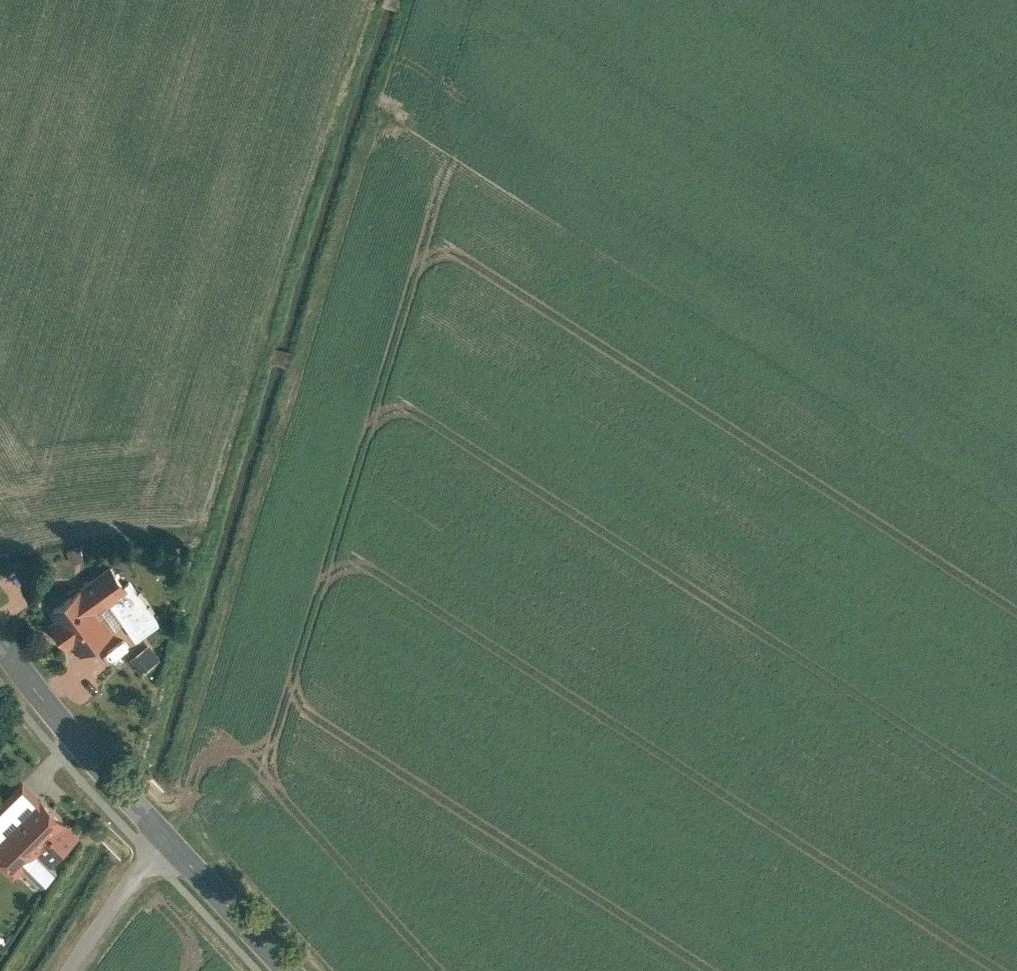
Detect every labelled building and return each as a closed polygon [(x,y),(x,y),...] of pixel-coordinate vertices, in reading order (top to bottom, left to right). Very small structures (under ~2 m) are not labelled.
[(69,547),(73,559),(83,555),(78,543),(69,547)] [(50,606),(83,648),(113,625),(96,604),(107,595),(128,579),(112,559),(50,606)] [(107,595),(135,634),(156,618),(128,579),(107,595)] [(128,652),(141,669),(154,660),(142,643),(128,652)] [(23,882),(74,833),(23,780),(0,801),(0,858),(23,882)]
